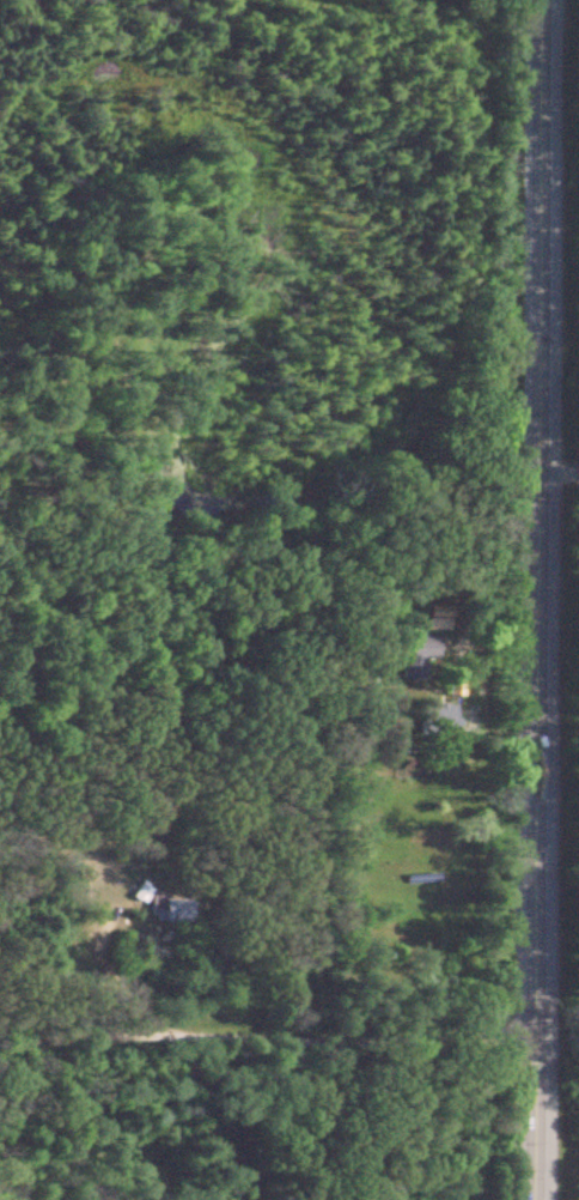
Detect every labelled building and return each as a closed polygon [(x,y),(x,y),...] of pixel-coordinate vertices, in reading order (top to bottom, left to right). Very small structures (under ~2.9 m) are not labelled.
[(392,678),(408,678),(408,662),(425,662),(425,636),(392,636),(392,678)] [(142,897),(142,922),(182,922),(182,897),(142,897)]
